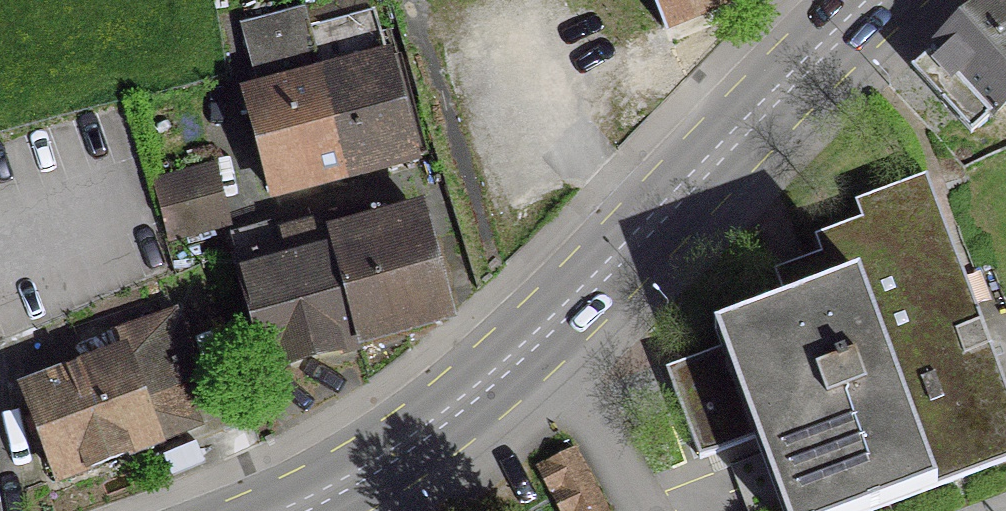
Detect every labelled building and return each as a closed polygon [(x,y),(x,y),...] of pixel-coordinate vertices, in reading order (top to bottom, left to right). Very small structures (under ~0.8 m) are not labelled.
[(661,27),(729,0),(650,0),(661,27)] [(910,73),(967,136),(1005,100),(1005,17),(991,0),(910,73)] [(255,95),(242,99),(268,197),(421,156),(395,59),(381,63),(368,14),(304,31),(299,12),(237,28),(255,95)] [(209,169),(150,184),(165,242),(224,227),(209,169)] [(796,501),(800,510),(873,510),(1005,461),(1005,408),(927,197),(878,215),(884,232),(837,250),(843,267),(806,281),(812,297),(732,327),(744,362),(670,390),(696,460),(700,459),(771,432),(777,449),(726,468),(741,510),(769,510),(796,501)] [(362,210),(322,221),(330,248),(326,249),(353,345),(441,321),(439,312),(445,310),(426,237),(418,233),(412,211),(366,224),(362,210)] [(316,214),(228,237),(261,371),(353,345),(326,249),(330,248),(322,221),(316,214)] [(116,356),(20,392),(54,481),(196,428),(179,384),(194,378),(171,315),(109,336),(116,356)] [(569,451),(532,469),(554,510),(600,510),(569,451)]
